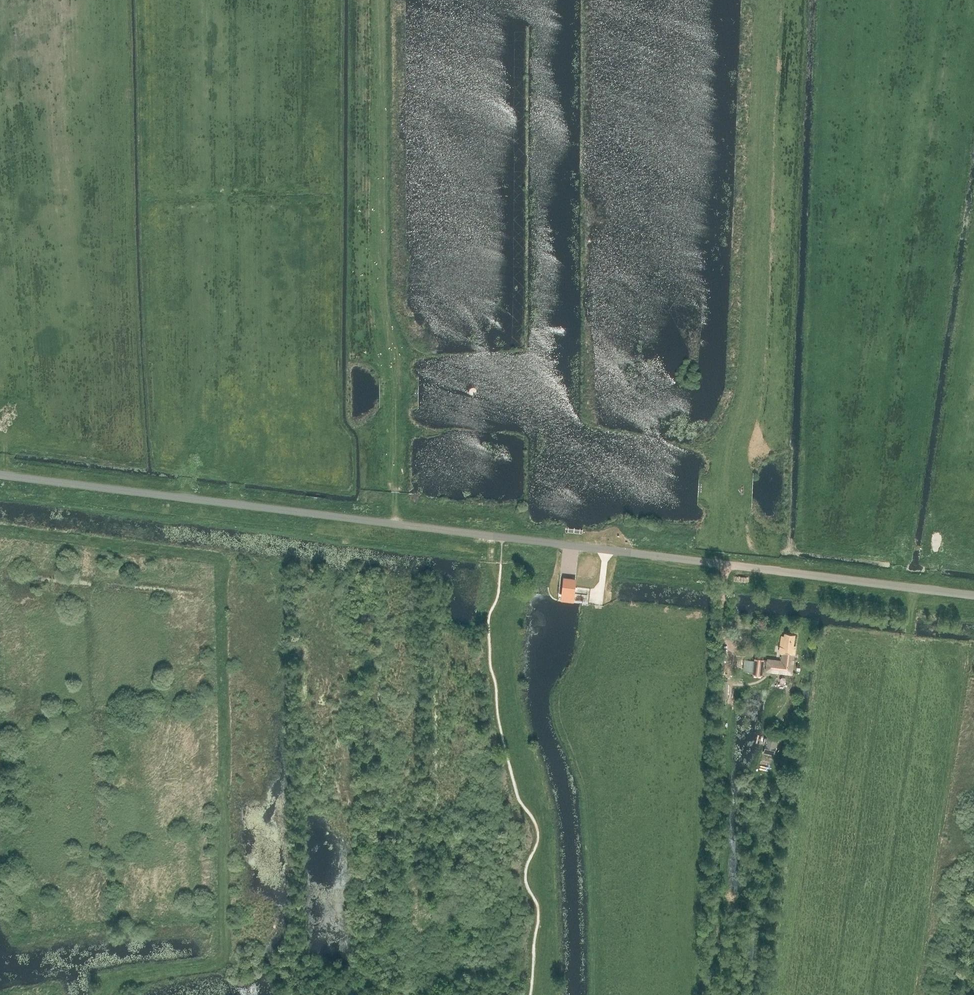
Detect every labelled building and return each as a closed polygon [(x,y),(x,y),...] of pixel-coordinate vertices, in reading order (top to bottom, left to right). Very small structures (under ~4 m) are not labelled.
[(573,597),(575,580),(564,579),(562,596),(568,596),(573,597)] [(791,674),(795,647),(792,647),(794,635),(785,634),(785,637),(782,637),(780,653),(783,653),(782,662),(768,660),(766,671),(791,674)] [(763,676),(765,659),(754,658),(753,660),(744,659),(743,671),(752,672),(752,675),(763,676)] [(718,697),(727,698),(728,687),(728,681),(722,681),(719,680),(718,697)] [(768,738),(767,745),(773,747),(775,739),(768,738)]
